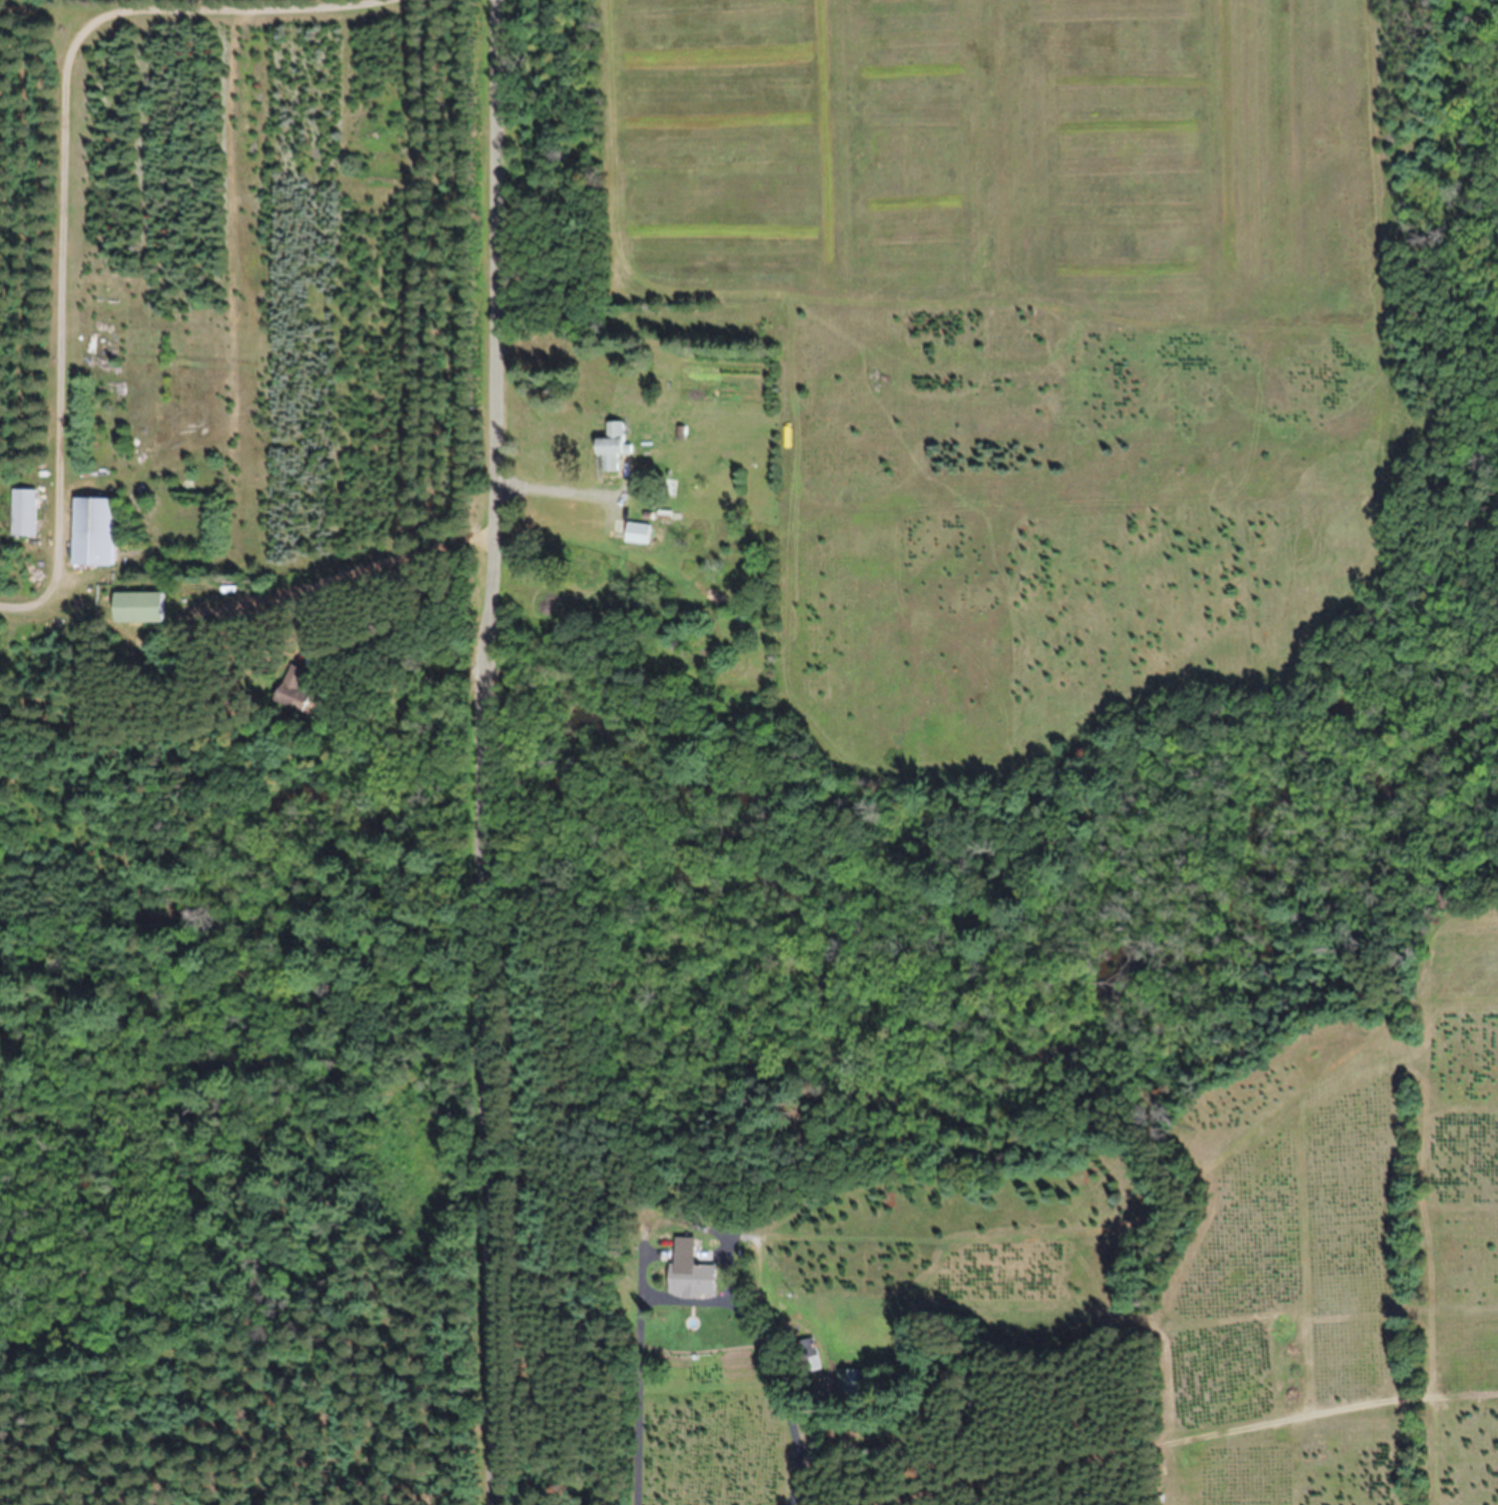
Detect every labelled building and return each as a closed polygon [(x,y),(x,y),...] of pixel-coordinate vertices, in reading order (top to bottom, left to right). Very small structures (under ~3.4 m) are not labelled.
[(632,452),(620,453),(620,470),(619,470),(597,470),(597,451),(601,451),(600,437),(610,437),(610,420),(626,420),(626,438),(626,444),(633,443),(633,452),(632,452)] [(687,439),(678,439),(678,425),(687,425),(687,439)] [(705,439),(690,439),(690,431),(706,432),(705,439)] [(37,535),(14,534),(16,487),(39,488),(37,535)] [(78,496),(117,498),(115,565),(100,564),(76,563),(78,496)] [(673,518),(659,517),(660,509),(674,510),(673,518)] [(651,543),(628,540),(629,522),(653,524),(651,543)] [(166,617),(166,621),(119,621),(118,592),(166,591),(166,599),(166,617)] [(282,698),(289,684),(299,663),(314,671),(306,688),(316,693),(307,711),(282,698)] [(698,1249),(698,1260),(698,1264),(718,1264),(718,1293),(705,1292),(705,1297),(685,1296),(685,1292),(672,1291),(673,1262),(678,1262),(678,1259),(678,1249),(678,1243),(698,1244),(698,1249)] [(806,1373),(795,1342),(814,1336),(824,1367),(806,1373)] [(839,1370),(859,1369),(861,1395),(840,1396),(840,1388),(839,1370)]
